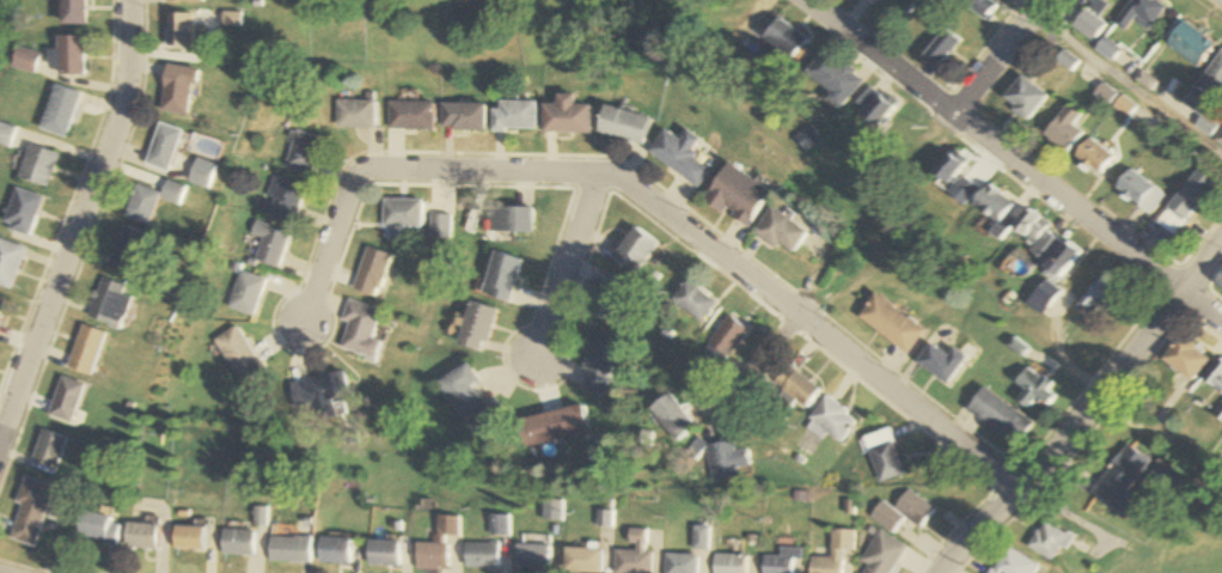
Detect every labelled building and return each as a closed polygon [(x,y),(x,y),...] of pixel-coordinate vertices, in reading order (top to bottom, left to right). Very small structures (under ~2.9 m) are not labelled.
[(87,25),(87,0),(63,0),(63,25),(87,25)] [(989,0),(958,0),(986,23),(999,8),(989,0)] [(1088,1),(1100,11),(1109,0),(1089,0),(1088,1)] [(1126,33),(1136,21),(1150,31),(1169,8),(1159,0),(1134,0),(1115,25),(1126,33)] [(1092,42),(1106,26),(1088,11),(1075,26),(1092,42)] [(165,48),(191,48),(191,14),(165,14),(165,48)] [(784,72),(809,41),(784,21),(759,52),(784,72)] [(1197,68),(1216,45),(1186,21),(1168,43),(1197,68)] [(963,42),(948,29),(924,55),(939,69),(963,42)] [(53,76),(84,76),(84,36),(59,36),(59,52),(53,52),(53,76)] [(811,70),(845,105),(865,86),(832,51),(811,70)] [(1200,82),(1220,97),(1221,94),(1221,53),(1200,82)] [(194,69),(164,65),(158,112),(187,116),(194,69)] [(1049,97),(1023,76),(1003,100),(1028,121),(1049,97)] [(66,139),(79,93),(54,86),(40,131),(66,139)] [(899,105),(878,89),(861,113),(882,128),(899,105)] [(548,105),(548,133),(595,133),(595,106),(580,106),(580,96),(563,96),(563,105),(548,105)] [(372,101),(334,101),(334,129),(372,129),(372,101)] [(541,131),(541,102),(496,102),(496,131),(541,131)] [(431,130),(431,103),(386,103),(386,130),(431,130)] [(487,104),(440,104),(440,131),(487,131),(487,104)] [(1073,125),(1082,114),(1070,104),(1045,135),(1068,154),(1084,133),(1073,125)] [(654,118),(609,107),(602,135),(647,146),(654,118)] [(9,150),(17,130),(0,123),(0,146),(9,150)] [(166,173),(179,131),(156,123),(142,165),(166,173)] [(1213,141),(1221,147),(1221,129),(1213,141)] [(650,153),(697,189),(711,172),(692,158),(704,142),(689,131),(681,142),(668,131),(650,153)] [(1099,176),(1115,157),(1093,137),(1077,156),(1099,176)] [(58,156),(29,145),(17,178),(46,189),(58,156)] [(981,187),(961,174),(973,158),(958,147),(933,181),(967,206),(981,187)] [(215,166),(194,160),(187,184),(207,190),(215,166)] [(748,229),(772,192),(729,164),(705,201),(748,229)] [(1149,216),(1166,196),(1133,168),(1116,188),(1149,216)] [(1157,224),(1175,237),(1216,182),(1198,169),(1157,224)] [(290,225),(302,188),(270,177),(263,198),(270,200),(265,216),(290,225)] [(134,186),(123,219),(148,227),(157,200),(179,207),(185,188),(165,182),(160,195),(134,186)] [(1,228),(27,238),(43,199),(17,189),(1,228)] [(1015,198),(983,189),(976,214),(1008,223),(1015,198)] [(421,201),(380,201),(380,228),(421,228),(421,201)] [(756,231),(790,258),(808,233),(774,207),(756,231)] [(537,233),(537,208),(496,208),(496,233),(537,233)] [(1032,253),(1046,262),(1060,239),(1046,231),(1051,223),(1032,212),(1018,234),(1037,245),(1032,253)] [(454,240),(454,215),(430,215),(430,240),(454,240)] [(259,240),(251,263),(274,271),(286,235),(251,223),(247,236),(259,240)] [(106,267),(130,276),(144,235),(121,226),(106,267)] [(660,246),(637,227),(611,258),(634,277),(660,246)] [(11,291),(25,249),(0,241),(0,287),(11,291)] [(1045,265),(1058,279),(1081,256),(1068,243),(1045,265)] [(391,256),(364,248),(352,292),(378,300),(391,256)] [(527,260),(499,252),(487,296),(515,304),(527,260)] [(250,318),(262,281),(237,273),(225,310),(250,318)] [(1076,307),(1091,322),(1121,291),(1106,276),(1076,307)] [(592,316),(620,325),(632,287),(605,278),(592,316)] [(132,289),(101,279),(87,320),(119,330),(132,289)] [(671,302),(702,323),(717,302),(686,281),(671,302)] [(1036,296),(1050,307),(1061,292),(1047,282),(1036,296)] [(911,356),(929,332),(878,294),(860,318),(911,356)] [(341,349),(378,361),(383,342),(374,340),(383,311),(348,301),(342,321),(349,323),(341,349)] [(489,354),(501,310),(474,303),(463,346),(489,354)] [(708,349),(730,362),(750,329),(728,316),(708,349)] [(66,369),(91,378),(105,335),(81,326),(66,369)] [(212,341),(247,397),(269,383),(234,328),(212,341)] [(589,333),(581,392),(612,397),(620,336),(589,333)] [(1191,383),(1209,361),(1182,338),(1164,360),(1191,383)] [(971,360),(958,348),(949,358),(935,345),(920,361),(948,386),(971,360)] [(1220,358),(1204,380),(1221,393),(1221,359),(1220,358)] [(441,385),(479,436),(500,421),(475,387),(483,381),(470,364),(441,385)] [(820,391),(789,365),(774,382),(784,391),(779,397),(792,408),(797,402),(805,408),(820,391)] [(1026,390),(1018,402),(1030,410),(1038,398),(1049,406),(1059,391),(1027,369),(1017,385),(1026,390)] [(289,383),(293,409),(349,399),(344,374),(289,383)] [(72,424),(83,385),(60,378),(48,417),(72,424)] [(1036,423),(985,389),(969,412),(1020,447),(1036,423)] [(650,410),(675,442),(695,427),(669,394),(650,410)] [(828,434),(841,444),(858,421),(826,397),(804,428),(823,441),(828,434)] [(524,449),(589,432),(582,405),(517,422),(524,449)] [(906,475),(890,429),(864,438),(880,484),(906,475)] [(58,468),(65,438),(40,431),(32,461),(58,468)] [(706,474),(734,486),(748,455),(719,442),(706,474)] [(1150,461),(1127,445),(1092,495),(1116,511),(1150,461)] [(37,548),(51,485),(23,479),(8,542),(37,548)] [(938,510),(911,489),(894,510),(883,501),(871,517),(893,534),(905,518),(921,530),(938,510)] [(122,521),(81,512),(76,536),(116,546),(122,521)] [(1029,551),(1058,564),(1071,535),(1042,522),(1029,551)] [(156,551),(158,526),(127,523),(125,548),(156,551)] [(206,527),(174,527),(174,550),(206,550),(206,527)] [(652,553),(647,553),(648,531),(630,530),(629,550),(615,550),(614,572),(651,572),(652,553)] [(222,556),(254,556),(254,531),(222,531),(222,556)] [(843,551),(854,551),(854,531),(832,531),(831,559),(810,558),(810,572),(843,572),(843,551)] [(905,546),(877,533),(863,563),(867,565),(863,572),(892,572),(905,546)] [(270,562),(311,562),(311,537),(270,537),(270,562)] [(350,564),(351,539),(321,538),(320,563),(350,564)] [(370,567),(401,567),(401,542),(370,542),(370,567)] [(449,544),(417,543),(417,570),(449,570),(449,544)] [(500,569),(500,544),(467,544),(467,569),(500,569)] [(549,572),(549,546),(516,546),(516,572),(549,572)] [(1037,567),(1008,546),(989,572),(1033,572),(1037,567)] [(792,559),(801,559),(801,549),(779,549),(779,557),(763,557),(763,572),(792,572),(792,559)] [(565,550),(564,572),(601,572),(601,550),(565,550)] [(665,556),(665,572),(697,572),(697,556),(665,556)] [(746,556),(713,556),(713,572),(746,572),(746,556)]
